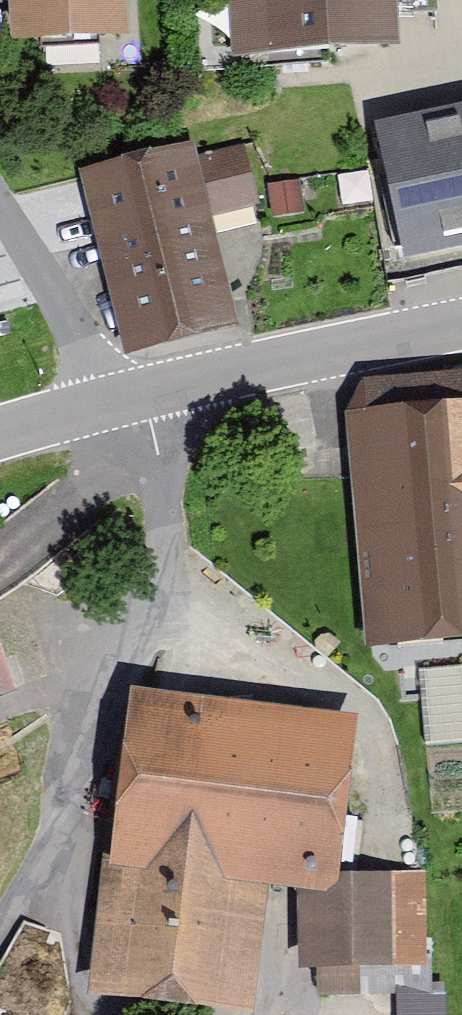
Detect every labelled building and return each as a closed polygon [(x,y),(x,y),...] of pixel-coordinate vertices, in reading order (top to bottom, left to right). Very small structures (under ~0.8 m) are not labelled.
[(34,47),(145,42),(143,0),(32,0),(34,47)] [(250,72),(416,58),(411,0),(244,0),(250,72)] [(208,144),(93,170),(137,356),(251,330),(208,144)] [(258,146),(216,156),(231,214),(273,203),(258,146)] [(390,175),(405,252),(461,242),(461,157),(390,175)] [(358,377),(373,654),(461,649),(461,371),(358,377)] [(37,686),(0,589),(0,700),(37,686)] [(150,693),(112,1002),(218,1014),(265,1014),(281,891),(354,900),(376,721),(150,693)] [(444,873),(369,875),(371,975),(446,973),(444,873)] [(410,994),(411,1014),(461,1014),(459,991),(410,994)]
